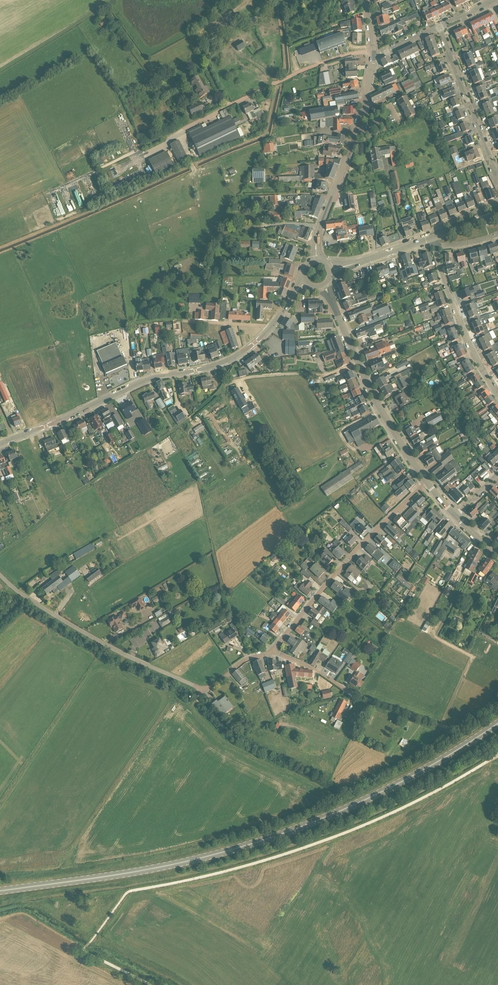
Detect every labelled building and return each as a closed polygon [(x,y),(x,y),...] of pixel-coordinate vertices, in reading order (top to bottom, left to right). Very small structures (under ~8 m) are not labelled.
[(354,4),(353,0),(350,0),(342,3),(344,8),(347,15),(355,12),(352,5),(354,4)] [(446,0),(444,2),(445,5),(442,6),(445,13),(451,10),(446,0)] [(388,1),(381,4),(384,10),(391,7),(388,1)] [(445,13),(442,6),(436,9),(439,16),(445,13)] [(430,12),(429,9),(424,11),(422,12),(427,21),(433,18),(430,12)] [(434,11),(430,12),(433,18),(439,16),(436,9),(434,11)] [(492,14),(486,17),(489,23),(492,22),(494,25),(497,24),(492,14)] [(387,25),(389,24),(389,20),(388,16),(376,19),(378,27),(387,25)] [(402,27),(406,25),(405,23),(408,22),(407,17),(399,20),(379,30),(381,36),(393,31),(395,34),(403,30),(402,27)] [(486,17),(481,19),(484,26),(489,23),(486,17)] [(481,19),(475,22),(478,28),(480,32),(483,31),(486,29),(484,26),(481,19)] [(475,22),(470,25),(475,35),(477,34),(475,30),(478,28),(475,22)] [(348,30),(342,30),(342,34),(356,32),(362,31),(361,25),(358,25),(358,26),(356,26),(356,25),(353,25),(353,27),(348,27),(348,30)] [(459,30),(462,37),(465,36),(467,39),(469,38),(464,27),(459,30)] [(459,30),(453,33),(459,44),(461,42),(459,39),(462,37),(459,30)] [(342,34),(344,39),(352,36),(353,36),(353,43),(357,44),(357,43),(361,43),(362,35),(358,35),(356,35),(356,32),(342,34)] [(319,43),(316,43),(317,45),(320,52),(322,51),(324,51),(335,47),(345,43),(344,39),(342,34),(340,34),(338,35),(330,38),(322,41),(319,43)] [(245,48),(241,41),(236,45),(239,51),(245,48)] [(299,50),(300,52),(317,45),(316,43),(299,50)] [(411,47),(414,54),(419,52),(415,45),(411,47)] [(475,53),(482,50),(481,49),(487,47),(486,45),(481,47),(480,47),(467,52),(467,53),(468,55),(464,57),(466,62),(473,60),(477,58),(475,53)] [(406,49),(410,56),(414,54),(411,47),(406,49)] [(406,49),(402,51),(406,58),(410,56),(406,49)] [(396,55),(393,56),(394,59),(390,61),(389,57),(381,61),(384,68),(396,62),(397,64),(400,62),(399,60),(396,55)] [(355,60),(345,61),(345,67),(346,67),(347,69),(355,68),(354,66),(355,66),(355,60)] [(466,62),(468,68),(472,67),(473,69),(479,67),(484,65),(483,62),(478,64),(478,65),(475,65),(473,60),(466,62)] [(435,63),(425,68),(427,72),(437,67),(435,63)] [(443,64),(437,66),(439,72),(435,73),(436,76),(440,74),(446,72),(443,64)] [(481,69),(480,69),(479,67),(473,69),(474,71),(470,73),(472,79),(479,76),(483,74),(481,69)] [(347,71),(346,71),(346,78),(357,77),(357,70),(355,70),(355,68),(347,69),(347,71)] [(389,71),(383,73),(384,75),(380,76),(381,77),(380,77),(381,80),(382,80),(383,82),(387,81),(388,84),(397,80),(395,75),(392,77),(389,71)] [(415,73),(408,76),(412,82),(403,87),(407,94),(422,86),(415,73)] [(451,82),(448,76),(438,80),(438,79),(434,81),(436,85),(437,84),(440,90),(448,87),(446,84),(451,82)] [(483,80),(484,81),(482,82),(479,76),(472,79),(474,85),(478,83),(479,85),(485,83),(492,80),(490,77),(483,80)] [(198,78),(191,82),(200,99),(207,95),(198,78)] [(484,86),(486,86),(485,83),(479,85),(480,88),(476,89),(478,95),(486,92),(484,86)] [(398,90),(396,84),(371,97),(372,103),(398,90)] [(453,89),(449,91),(448,87),(440,90),(442,96),(441,97),(443,100),(455,96),(453,89)] [(486,92),(478,95),(481,101),(485,99),(486,102),(497,97),(496,94),(491,96),(489,91),(486,92)] [(357,92),(326,98),(323,99),(324,109),(337,107),(345,106),(344,102),(359,100),(357,92)] [(409,102),(406,97),(397,101),(400,107),(401,106),(405,114),(404,115),(407,120),(416,115),(413,110),(409,102)] [(486,102),(486,104),(482,106),(485,111),(492,109),(490,103),(492,102),(493,103),(497,101),(497,100),(497,97),(486,102)] [(457,98),(450,101),(452,105),(449,106),(450,109),(446,111),(447,114),(452,112),(458,110),(457,107),(459,106),(457,98)] [(200,103),(189,108),(192,115),(203,110),(200,103)] [(250,105),(243,108),(246,115),(250,113),(253,120),(257,118),(258,120),(261,119),(260,117),(263,116),(261,111),(255,114),(250,105)] [(334,117),(350,118),(350,116),(354,116),(354,108),(347,108),(347,109),(343,109),(343,110),(340,110),(340,111),(338,111),(337,107),(324,109),(309,112),(311,120),(320,119),(334,117)] [(492,109),(485,111),(487,117),(491,116),(492,118),(497,116),(496,114),(497,113),(495,107),(492,109)] [(232,122),(226,110),(220,113),(224,120),(204,129),(202,125),(188,132),(197,152),(238,132),(233,121),(232,122)] [(461,120),(464,118),(461,111),(455,113),(457,117),(451,119),(454,126),(456,125),(462,122),(461,120)] [(352,118),(350,118),(334,117),(320,119),(311,120),(311,122),(321,120),(320,128),(333,128),(333,132),(341,132),(341,125),(352,125),(352,118)] [(488,121),(491,129),(497,127),(497,118),(488,121)] [(466,132),(469,131),(466,124),(460,126),(462,132),(445,139),(446,143),(467,135),(466,132)] [(345,137),(337,136),(336,139),(323,137),(323,138),(314,138),(314,146),(322,145),(323,143),(344,146),(345,137)] [(471,145),(474,144),(471,136),(465,139),(467,144),(464,145),(465,147),(466,150),(472,148),(471,145)] [(168,144),(177,162),(186,158),(178,140),(168,144)] [(264,144),(264,152),(273,152),(273,144),(264,144)] [(341,148),(329,146),(329,147),(324,146),(324,150),(323,155),(331,156),(332,153),(340,154),(341,148)] [(395,147),(394,147),(370,151),(374,172),(384,170),(381,157),(386,156),(385,155),(390,154),(392,163),(393,166),(399,165),(395,147)] [(459,153),(456,147),(450,149),(453,155),(459,153)] [(453,155),(451,156),(457,171),(474,164),(473,161),(480,159),(476,150),(469,152),(469,153),(464,155),(466,158),(459,160),(457,154),(453,155)] [(165,152),(146,160),(152,174),(171,166),(165,152)] [(328,166),(339,167),(341,159),(338,159),(338,161),(326,160),(326,158),(318,159),(318,162),(319,162),(319,166),(328,166)] [(412,160),(404,163),(406,169),(414,166),(412,160)] [(339,167),(328,166),(326,175),(318,175),(313,175),(313,167),(299,167),(300,176),(279,177),(279,182),(301,181),(301,182),(304,182),(312,182),(312,180),(313,180),(325,180),(333,181),(339,167)] [(253,183),(265,183),(265,169),(253,170),(253,171),(253,180),(253,183)] [(397,172),(391,173),(396,191),(400,190),(397,172)] [(490,187),(488,187),(487,185),(489,184),(488,181),(483,183),(482,184),(483,186),(484,189),(488,201),(495,198),(490,187)] [(327,183),(317,182),(317,183),(314,182),(313,184),(317,185),(316,189),(313,188),(313,191),(325,193),(325,192),(326,192),(327,190),(325,188),(327,183)] [(455,184),(453,184),(457,196),(462,194),(458,182),(455,184)] [(442,206),(445,205),(439,189),(436,191),(438,197),(433,199),(436,208),(438,214),(438,215),(441,221),(448,218),(442,206)] [(482,198),(483,198),(479,189),(475,190),(476,191),(478,196),(474,197),(478,205),(484,202),(482,198)] [(321,209),(325,200),(318,197),(314,196),(302,196),(300,197),(300,200),(298,200),(298,206),(279,207),(278,201),(281,201),(281,196),(278,196),(270,197),(270,202),(272,202),(272,206),(273,206),(273,210),(305,208),(307,208),(307,204),(312,206),(312,205),(321,209)] [(471,196),(468,197),(469,200),(465,202),(468,209),(475,206),(471,196)] [(353,197),(349,197),(343,198),(344,204),(345,204),(347,211),(355,210),(353,197)] [(463,203),(463,204),(461,199),(458,200),(460,205),(456,206),(459,213),(466,210),(463,203)] [(452,203),(448,204),(450,208),(447,209),(450,217),(457,214),(452,203)] [(312,205),(312,206),(313,206),(312,208),(311,209),(311,208),(307,208),(305,208),(305,210),(294,211),(295,219),(301,219),(301,216),(306,215),(317,219),(321,209),(312,205)] [(438,215),(438,214),(436,208),(430,211),(431,213),(427,214),(429,218),(429,219),(432,226),(439,222),(436,216),(435,214),(437,214),(438,215)] [(281,212),(269,213),(270,222),(282,221),(281,212)] [(426,216),(422,217),(424,224),(421,225),(423,232),(430,229),(426,216)] [(413,219),(401,223),(404,230),(406,237),(413,235),(410,229),(416,227),(413,219)] [(335,229),(337,237),(336,237),(336,240),(337,240),(337,241),(351,239),(350,236),(349,236),(348,230),(352,229),(353,233),(359,232),(358,228),(357,224),(346,227),(345,220),(339,221),(326,223),(326,230),(335,229)] [(312,231),(306,228),(303,228),(302,229),(299,227),(296,226),(285,226),(284,229),(280,228),(278,233),(282,235),(292,239),(292,238),(295,239),(297,236),(308,241),(312,231)] [(372,227),(359,229),(360,237),(367,236),(367,237),(374,236),(372,227)] [(385,233),(381,235),(383,238),(380,240),(382,247),(389,244),(385,233)] [(297,249),(290,246),(286,245),(283,252),(281,257),(292,261),(297,249)] [(496,245),(488,247),(491,255),(493,254),(496,262),(497,261),(497,250),(496,245)] [(492,261),(490,256),(488,257),(485,248),(478,250),(480,257),(484,256),(485,263),(487,267),(495,265),(494,262),(492,263),(492,261)] [(478,258),(476,250),(469,252),(472,264),(475,264),(479,263),(478,258)] [(431,261),(432,261),(431,258),(430,258),(429,254),(423,255),(424,260),(418,261),(420,268),(424,267),(424,269),(433,266),(431,261)] [(463,254),(456,255),(458,263),(461,262),(463,268),(466,267),(463,254)] [(407,277),(419,274),(417,267),(413,268),(412,266),(409,255),(402,257),(405,270),(401,272),(404,281),(408,280),(407,277)] [(269,264),(267,264),(265,270),(273,272),(274,268),(286,271),(284,275),(293,278),(296,267),(287,265),(280,264),(269,264)] [(457,265),(454,266),(451,267),(446,268),(448,275),(456,273),(457,273),(457,275),(454,276),(449,277),(450,282),(461,279),(457,265)] [(397,274),(395,268),(388,270),(387,266),(384,267),(383,266),(381,267),(384,276),(389,275),(390,276),(397,274)] [(384,276),(381,267),(379,267),(380,269),(377,270),(378,274),(375,275),(377,282),(385,279),(384,276)] [(361,275),(362,278),(362,279),(375,274),(373,270),(370,271),(361,275)] [(435,274),(424,278),(426,282),(422,284),(424,289),(430,287),(429,285),(437,282),(435,274)] [(291,282),(284,279),(281,286),(279,285),(279,284),(272,284),(272,280),(266,280),(264,280),(263,280),(263,284),(258,284),(258,288),(281,288),(288,291),(291,282)] [(352,287),(354,287),(360,285),(358,279),(345,283),(337,286),(342,301),(345,299),(346,302),(362,297),(361,294),(355,296),(352,287)] [(258,288),(257,288),(257,294),(258,294),(258,297),(260,297),(260,300),(263,300),(269,300),(269,299),(269,295),(268,295),(268,291),(274,292),(274,291),(280,291),(277,296),(284,299),(288,291),(281,288),(258,288)] [(470,294),(475,293),(473,289),(461,293),(463,300),(471,297),(470,294)] [(441,293),(431,296),(432,299),(435,298),(437,302),(444,299),(441,293)] [(367,296),(362,297),(349,301),(343,304),(347,311),(353,309),(352,306),(368,301),(376,298),(375,294),(367,296)] [(200,295),(189,295),(189,303),(200,304),(200,295)] [(422,304),(420,298),(413,301),(415,306),(422,304)] [(444,299),(437,302),(438,305),(434,306),(430,308),(432,313),(438,311),(437,309),(446,306),(444,299)] [(473,304),(475,304),(474,301),(469,303),(470,306),(466,307),(468,313),(475,310),(473,304)] [(261,320),(261,318),(263,318),(264,319),(265,319),(266,319),(267,319),(267,318),(267,317),(267,316),(266,316),(265,316),(264,316),(263,317),(261,317),(261,309),(271,309),(271,302),(255,302),(255,309),(256,309),(255,320),(261,320)] [(323,302),(315,302),(308,302),(309,314),(323,314),(323,302)] [(382,305),(371,309),(373,313),(358,319),(360,325),(368,322),(366,318),(374,316),(374,315),(378,313),(380,317),(390,312),(388,309),(386,303),(382,305)] [(219,305),(207,304),(206,311),(212,311),(211,321),(218,321),(218,319),(220,319),(220,314),(219,314),(219,305)] [(427,304),(419,307),(421,313),(429,310),(427,304)] [(373,313),(371,309),(370,306),(362,309),(363,310),(358,312),(358,311),(348,315),(351,321),(358,319),(373,313)] [(251,315),(241,314),(242,312),(237,311),(237,310),(233,309),(233,314),(229,313),(229,320),(250,321),(251,315)] [(479,309),(475,310),(468,313),(470,319),(474,317),(475,319),(480,318),(479,315),(481,315),(479,309)] [(448,310),(437,314),(438,317),(434,319),(435,322),(443,319),(443,320),(450,317),(448,310)] [(204,317),(204,312),(199,311),(198,313),(195,313),(194,320),(207,321),(207,317),(204,317)] [(484,322),(490,319),(490,318),(492,317),(491,314),(488,315),(480,318),(475,319),(476,322),(472,324),(474,329),(482,326),(485,325),(484,322)] [(332,321),(317,321),(317,317),(315,317),(316,332),(322,332),(321,329),(333,328),(332,321)] [(443,320),(444,323),(441,324),(442,327),(452,324),(450,317),(443,320)] [(297,326),(286,319),(282,325),(289,329),(291,327),(295,330),(295,329),(295,331),(299,331),(299,326),(297,326)] [(382,329),(381,326),(384,325),(383,321),(379,322),(380,324),(355,332),(358,339),(369,334),(370,338),(376,335),(375,331),(382,329)] [(484,331),(482,326),(474,329),(477,335),(481,334),(482,336),(486,334),(488,333),(490,333),(489,332),(497,329),(497,325),(487,329),(484,331)] [(231,326),(224,329),(225,332),(221,333),(225,345),(230,343),(232,350),(238,347),(231,326)] [(439,332),(441,337),(444,335),(448,334),(449,337),(456,334),(454,328),(447,331),(446,329),(442,331),(439,332)] [(295,331),(283,331),(283,340),(295,340),(295,331)] [(486,337),(487,336),(489,335),(488,333),(486,334),(482,336),(483,339),(479,340),(482,346),(489,342),(486,337)] [(456,334),(449,337),(451,341),(447,342),(448,345),(459,340),(456,334)] [(345,354),(339,337),(331,340),(335,350),(337,357),(345,354)] [(215,343),(215,344),(210,346),(207,347),(207,348),(212,359),(219,357),(216,350),(218,349),(218,350),(222,348),(220,341),(215,343)] [(295,341),(286,341),(285,355),(295,355),(295,341)] [(395,350),(396,350),(393,342),(386,345),(385,342),(376,346),(377,349),(364,353),(367,361),(383,355),(391,351),(394,350),(395,350)] [(482,346),(484,352),(488,350),(489,352),(497,347),(497,343),(495,344),(491,346),(489,342),(482,346)] [(117,345),(116,343),(97,352),(104,366),(103,367),(106,375),(127,366),(124,358),(123,358),(117,345)] [(461,345),(451,350),(452,352),(455,350),(457,353),(463,350),(461,345)] [(176,362),(175,354),(170,355),(169,347),(162,348),(164,356),(166,355),(169,367),(175,366),(174,362),(176,362)] [(489,352),(491,354),(487,356),(490,362),(497,358),(497,357),(497,347),(489,352)] [(185,355),(189,354),(188,349),(176,351),(179,365),(187,364),(185,355)] [(337,357),(335,350),(323,355),(326,363),(337,359),(340,368),(349,365),(345,354),(337,357)] [(466,356),(463,350),(457,353),(458,357),(455,359),(456,361),(466,356)] [(204,353),(201,354),(201,353),(193,354),(194,362),(202,361),(202,360),(205,359),(204,353)] [(161,362),(165,361),(163,355),(157,356),(153,357),(155,369),(163,368),(161,362)] [(261,361),(257,355),(251,359),(256,365),(258,363),(261,366),(264,364),(261,361)] [(150,363),(149,359),(142,360),(143,364),(144,371),(151,370),(150,363)] [(251,359),(245,364),(252,373),(255,371),(253,367),(256,365),(251,359)] [(144,371),(143,364),(139,364),(139,360),(136,361),(136,365),(137,372),(144,371)] [(373,372),(381,369),(382,372),(389,369),(386,363),(383,365),(381,360),(370,365),(373,372)] [(465,369),(471,365),(468,360),(458,366),(460,368),(463,366),(465,369)] [(474,371),(471,365),(465,369),(467,372),(463,374),(464,376),(474,371)] [(352,372),(337,378),(338,381),(337,381),(337,382),(345,379),(347,382),(355,379),(352,372)] [(380,389),(388,386),(385,381),(392,378),(390,374),(384,377),(376,382),(380,389)] [(403,378),(401,374),(394,377),(395,379),(391,381),(392,383),(396,381),(403,378)] [(477,375),(468,381),(470,383),(472,381),(475,384),(480,381),(477,375)] [(215,383),(211,384),(210,378),(201,380),(203,387),(204,390),(209,389),(210,391),(217,389),(215,383)] [(403,378),(396,381),(401,391),(407,388),(403,378)] [(355,379),(347,382),(348,384),(339,388),(341,391),(349,387),(350,390),(351,393),(359,390),(360,389),(355,379)] [(166,388),(166,389),(162,381),(156,384),(164,401),(167,399),(165,394),(169,393),(166,388)] [(475,384),(477,388),(474,390),(475,392),(484,387),(480,381),(475,384)] [(0,383),(0,390),(5,403),(10,401),(2,382),(0,383)] [(193,385),(187,386),(186,384),(179,385),(180,395),(188,393),(195,392),(193,385)] [(394,391),(391,384),(388,386),(380,389),(384,397),(392,394),(391,392),(394,391)] [(238,388),(231,392),(241,409),(244,414),(255,408),(253,403),(248,406),(238,388)] [(359,390),(351,393),(352,393),(342,397),(344,400),(349,398),(353,396),(354,399),(361,395),(359,390)] [(491,396),(487,391),(478,397),(480,399),(483,397),(485,400),(491,396)] [(154,394),(148,396),(147,395),(145,396),(145,397),(144,398),(145,402),(147,406),(150,406),(149,405),(153,404),(152,400),(156,398),(154,394)] [(404,394),(400,396),(395,399),(398,404),(399,403),(401,408),(409,404),(404,394)] [(491,396),(485,400),(488,404),(484,406),(486,408),(495,402),(491,396)] [(356,408),(366,403),(363,397),(355,401),(356,403),(351,405),(353,409),(347,412),(348,415),(349,414),(358,411),(356,408)] [(160,399),(156,401),(160,407),(162,409),(165,407),(160,399)] [(471,399),(466,402),(469,408),(474,404),(471,399)] [(136,411),(131,403),(125,406),(126,406),(121,409),(125,417),(136,411)] [(358,411),(349,414),(350,416),(351,419),(353,417),(361,414),(362,415),(370,412),(367,406),(358,411)] [(497,414),(497,406),(489,412),(491,414),(494,417),(497,414)] [(420,407),(405,415),(409,422),(424,415),(420,407)] [(117,415),(111,418),(110,416),(111,416),(107,409),(101,413),(105,419),(103,420),(104,423),(104,424),(105,423),(106,426),(113,422),(116,426),(117,429),(123,425),(117,415)] [(486,411),(484,409),(478,413),(477,412),(473,415),(476,419),(480,416),(486,411)] [(181,410),(177,412),(174,415),(179,422),(186,418),(181,410)] [(18,414),(12,417),(15,427),(22,425),(18,414)] [(148,422),(143,414),(138,416),(143,425),(148,422)] [(443,421),(439,414),(426,421),(429,428),(443,421)] [(104,429),(98,418),(97,416),(94,418),(93,417),(90,419),(91,420),(90,420),(96,431),(99,429),(101,432),(104,429)] [(361,435),(379,425),(375,417),(349,431),(355,442),(356,443),(363,438),(361,435)] [(91,427),(88,429),(84,421),(77,424),(77,425),(74,427),(75,430),(75,431),(77,433),(80,432),(81,434),(88,430),(90,436),(95,434),(91,427)] [(420,429),(418,427),(414,429),(413,427),(406,431),(410,439),(417,435),(416,432),(420,429)] [(68,428),(64,430),(65,431),(58,434),(62,442),(68,438),(69,439),(72,438),(68,428)] [(131,431),(126,433),(130,440),(135,438),(131,431)] [(111,434),(105,437),(109,444),(115,441),(111,434)] [(425,439),(427,442),(436,437),(434,434),(425,439)] [(424,439),(425,438),(424,435),(419,438),(418,436),(411,440),(414,445),(424,439)] [(59,443),(56,445),(54,438),(44,442),(48,452),(61,447),(59,443)] [(434,443),(433,440),(427,443),(417,449),(420,455),(427,451),(426,448),(434,443)] [(436,449),(437,448),(435,444),(432,446),(433,446),(428,448),(430,452),(431,452),(436,449)] [(394,454),(390,447),(387,449),(386,448),(384,449),(381,445),(377,448),(380,452),(383,450),(386,455),(388,458),(394,454)] [(489,452),(482,445),(479,448),(482,451),(483,451),(486,454),(489,452)] [(430,452),(429,453),(426,455),(428,459),(425,461),(428,466),(435,462),(432,457),(434,456),(437,461),(438,461),(441,464),(431,472),(434,476),(437,473),(444,468),(454,460),(448,452),(441,457),(436,449),(431,452),(430,452)] [(188,463),(198,457),(194,450),(184,456),(188,463)] [(13,460),(18,458),(15,451),(8,454),(11,462),(8,463),(10,469),(16,467),(13,460)] [(487,456),(485,458),(488,460),(493,466),(497,462),(492,456),(490,459),(487,456)] [(402,465),(398,460),(391,465),(387,468),(381,473),(382,473),(379,475),(382,479),(385,477),(388,475),(402,465)] [(363,467),(360,462),(348,470),(321,488),(327,497),(354,479),(351,475),(363,467)] [(449,464),(445,468),(447,471),(436,479),(442,486),(457,474),(449,464)] [(479,472),(478,471),(478,472),(475,474),(478,477),(478,476),(482,480),(489,474),(486,471),(488,469),(485,464),(482,466),(484,468),(479,472)] [(402,465),(388,475),(385,477),(387,481),(393,477),(393,476),(397,473),(398,475),(405,470),(402,465)] [(85,485),(90,482),(87,476),(82,479),(85,485)] [(396,484),(400,489),(410,480),(406,476),(396,484)] [(407,489),(409,491),(415,485),(411,480),(404,486),(393,496),(396,499),(397,497),(399,499),(403,495),(401,493),(407,489)] [(475,487),(470,482),(469,481),(465,485),(466,486),(461,491),(463,493),(465,496),(466,496),(475,487)] [(466,486),(465,485),(462,482),(459,486),(458,487),(455,490),(449,494),(449,495),(456,503),(458,503),(463,498),(465,496),(463,493),(461,491),(466,486)] [(458,487),(455,484),(452,487),(449,484),(444,489),(449,494),(455,490),(458,487)] [(497,496),(497,491),(495,488),(490,492),(496,498),(497,496)] [(410,523),(414,527),(422,518),(421,518),(421,517),(413,509),(418,505),(419,506),(425,501),(420,496),(414,501),(415,502),(410,506),(412,508),(408,513),(410,515),(406,520),(407,521),(410,523)] [(371,516),(375,521),(381,517),(377,512),(380,509),(373,501),(368,505),(369,506),(365,509),(371,516)] [(384,513),(385,513),(390,508),(386,503),(381,508),(381,509),(384,513)] [(487,508),(490,506),(487,503),(484,506),(484,505),(479,511),(481,514),(487,508)] [(475,509),(478,507),(476,505),(467,513),(472,518),(478,512),(475,509)] [(439,515),(433,510),(428,515),(426,513),(422,517),(428,523),(432,519),(433,521),(439,515)] [(444,519),(439,515),(433,521),(429,525),(428,528),(432,532),(436,527),(444,519)] [(487,520),(489,518),(486,515),(483,517),(481,520),(483,521),(479,525),(484,530),(490,523),(487,520)] [(410,523),(407,521),(406,523),(399,516),(394,521),(403,530),(405,528),(408,530),(405,533),(407,535),(408,534),(410,532),(414,527),(410,523)] [(343,520),(340,523),(349,532),(352,529),(343,520)] [(451,526),(446,521),(441,527),(436,532),(442,537),(451,526)] [(367,530),(358,522),(353,528),(355,531),(356,530),(362,535),(367,530)] [(404,534),(399,528),(396,532),(392,528),(389,525),(384,530),(390,536),(390,535),(394,539),(397,536),(399,538),(404,534)] [(454,528),(449,534),(453,538),(457,541),(462,535),(454,528)] [(411,532),(408,535),(414,541),(416,538),(411,532)] [(356,541),(348,533),(346,535),(349,538),(346,542),(351,546),(356,541)] [(379,545),(381,543),(387,549),(388,547),(387,546),(388,545),(379,535),(374,540),(379,545)] [(463,546),(461,547),(465,550),(471,543),(462,535),(457,541),(463,546)] [(393,540),(389,536),(387,538),(393,545),(396,543),(393,540)] [(338,547),(341,544),(337,539),(333,543),(334,545),(330,549),(339,560),(345,554),(338,547)] [(445,540),(442,547),(454,555),(458,548),(445,540)] [(443,543),(440,541),(433,551),(432,553),(435,555),(443,543)] [(78,559),(97,550),(93,543),(74,553),(78,559)] [(370,544),(365,549),(374,558),(380,553),(370,544)] [(330,558),(333,556),(326,549),(323,553),(324,554),(322,557),(323,558),(320,560),(324,565),(326,563),(329,565),(333,561),(330,558)] [(414,550),(412,553),(411,555),(416,559),(418,556),(419,554),(414,550)] [(445,553),(440,550),(435,557),(441,560),(445,553)] [(482,553),(475,550),(465,568),(472,572),(482,553)] [(373,561),(367,555),(364,558),(365,559),(364,560),(361,558),(356,563),(360,566),(359,567),(363,571),(364,570),(365,572),(370,566),(369,565),(373,561)] [(402,567),(394,560),(389,566),(396,573),(402,567)] [(494,564),(488,560),(479,571),(485,576),(494,564)] [(316,564),(310,570),(319,578),(324,572),(316,564)] [(361,574),(352,566),(347,572),(348,573),(345,576),(351,582),(354,579),(358,582),(359,582),(361,580),(361,579),(359,577),(361,574)] [(81,576),(74,567),(66,573),(62,576),(58,571),(50,577),(53,581),(42,589),(47,595),(52,591),(55,594),(60,590),(60,591),(81,576)] [(87,578),(90,582),(103,573),(100,569),(87,578)] [(456,569),(449,582),(453,584),(461,572),(456,569)] [(493,573),(488,580),(493,584),(491,587),(497,591),(497,590),(497,584),(497,583),(497,578),(493,573)] [(477,576),(473,574),(468,582),(473,584),(477,576)] [(430,580),(425,577),(421,583),(426,586),(430,580)] [(312,585),(307,582),(304,585),(299,581),(294,588),(298,591),(299,590),(308,596),(311,591),(309,589),(312,585)] [(347,589),(345,591),(342,589),(343,587),(336,582),(331,588),(337,593),(337,594),(346,602),(353,594),(347,589)] [(304,600),(299,596),(294,592),(292,595),(296,599),(294,602),(300,606),(304,600)] [(339,605),(333,600),(331,603),(322,596),(318,602),(333,613),(339,605)] [(279,597),(277,600),(283,605),(286,602),(279,597)] [(138,598),(129,605),(131,608),(137,605),(141,610),(144,608),(138,598)] [(294,602),(292,605),(289,603),(287,605),(290,608),(295,612),(300,606),(294,602)] [(285,610),(286,608),(283,605),(277,612),(287,619),(291,614),(285,610)] [(347,605),(339,615),(347,621),(354,611),(347,605)] [(319,614),(323,617),(328,611),(322,607),(317,613),(313,609),(309,614),(315,619),(319,614)] [(277,612),(275,614),(273,612),(271,614),(274,617),(273,617),(283,624),(287,619),(277,612)] [(117,616),(108,621),(112,628),(113,627),(116,633),(123,629),(120,624),(121,623),(117,616)] [(172,622),(168,616),(158,622),(162,628),(172,622)] [(273,617),(271,620),(274,623),(273,624),(279,629),(283,624),(273,617)] [(320,625),(314,620),(311,624),(318,629),(320,625)] [(273,624),(272,626),(271,624),(270,625),(266,622),(262,627),(267,631),(269,629),(275,634),(279,629),(273,624)] [(393,627),(387,622),(384,627),(390,631),(393,628),(393,627)] [(222,625),(220,623),(208,630),(210,633),(222,625)] [(231,627),(233,629),(224,635),(222,633),(219,635),(225,643),(228,641),(229,642),(238,636),(235,632),(237,632),(234,625),(231,627)] [(314,642),(306,636),(308,633),(299,627),(296,632),(301,636),(300,638),(312,645),(314,642)] [(248,628),(245,632),(252,637),(254,635),(253,634),(254,633),(248,628)] [(271,639),(261,631),(259,633),(260,634),(257,637),(266,644),(271,639)] [(300,655),(307,645),(299,639),(297,641),(291,637),(287,643),(294,647),(290,652),(296,656),(298,653),(300,655)] [(168,648),(165,643),(162,644),(160,639),(152,644),(155,648),(153,649),(158,657),(164,653),(163,651),(168,648)] [(317,649),(312,646),(309,651),(310,651),(308,655),(311,657),(313,653),(314,654),(317,649)] [(319,659),(325,662),(328,657),(322,653),(318,650),(309,665),(314,667),(319,659)] [(355,654),(349,650),(346,655),(347,656),(343,662),(347,664),(350,658),(351,659),(355,654)] [(342,664),(337,661),(332,658),(330,661),(326,667),(332,671),(331,671),(336,674),(342,664)] [(265,673),(260,660),(253,663),(258,676),(265,673)] [(281,662),(274,663),(274,662),(269,662),(270,672),(277,671),(277,670),(282,670),(281,662)] [(294,665),(285,667),(290,689),(297,688),(295,677),(296,677),(311,678),(312,672),(295,670),(294,665)] [(238,670),(232,675),(242,686),(247,681),(238,670)] [(358,679),(361,675),(357,672),(350,683),(356,687),(357,685),(360,687),(363,683),(360,680),(360,681),(358,679)] [(271,683),(263,686),(265,692),(273,689),(271,683)] [(324,700),(332,698),(330,690),(322,692),(324,700)] [(225,697),(218,703),(217,701),(213,705),(222,716),(226,713),(225,711),(231,706),(232,707),(233,707),(225,697)] [(347,703),(341,700),(332,717),(337,720),(338,720),(342,712),(347,703)]
